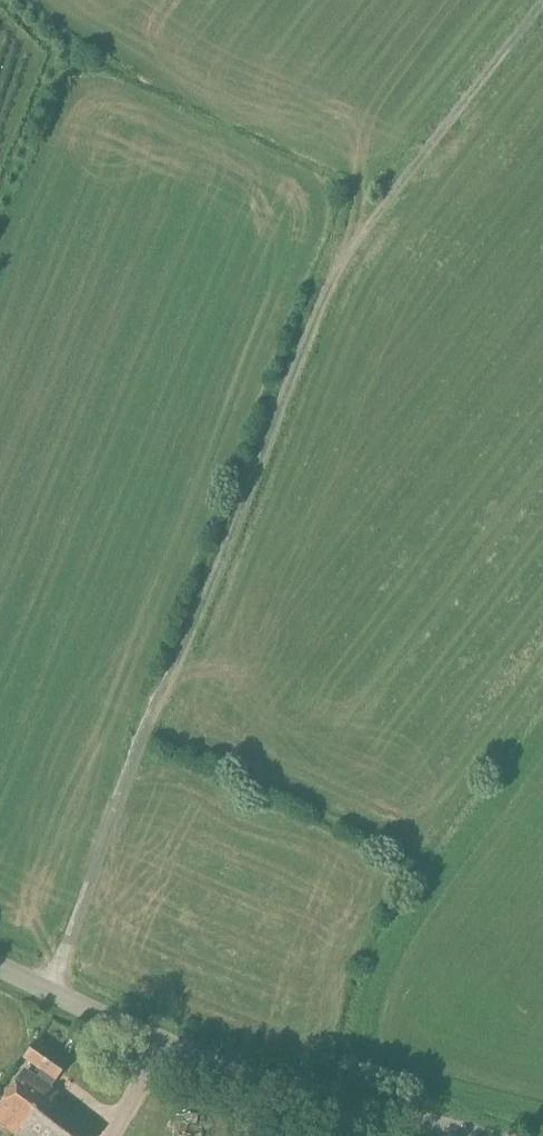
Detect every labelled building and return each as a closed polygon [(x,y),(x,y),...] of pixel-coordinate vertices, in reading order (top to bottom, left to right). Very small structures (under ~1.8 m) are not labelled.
[(54,1081),(66,1064),(34,1041),(21,1058),(54,1081)] [(100,1127),(62,1097),(23,1071),(0,1103),(0,1125),(14,1135),(93,1135),(100,1127)]
